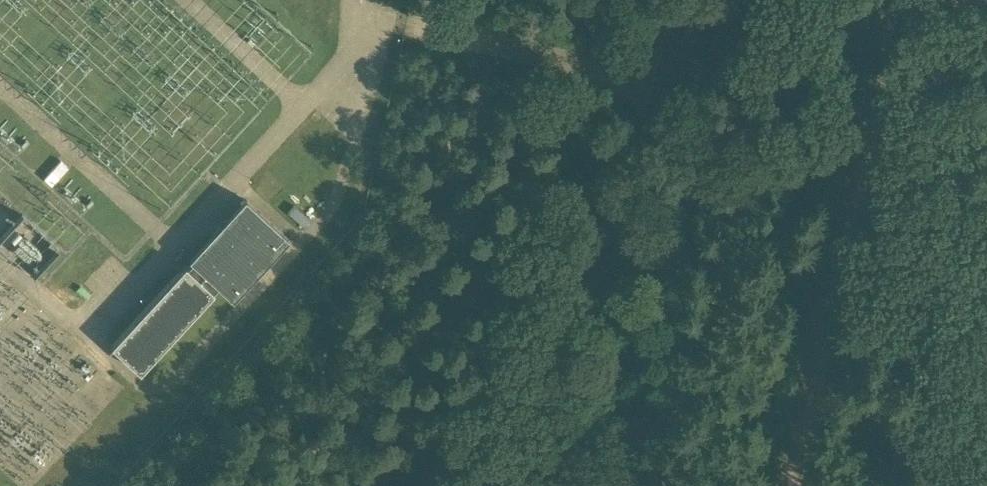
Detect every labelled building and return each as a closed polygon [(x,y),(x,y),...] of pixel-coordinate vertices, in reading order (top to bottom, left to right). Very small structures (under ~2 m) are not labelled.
[(115,342),(143,368),(218,286),(231,298),(285,238),(246,202),(185,267),(184,266),(115,342)]
